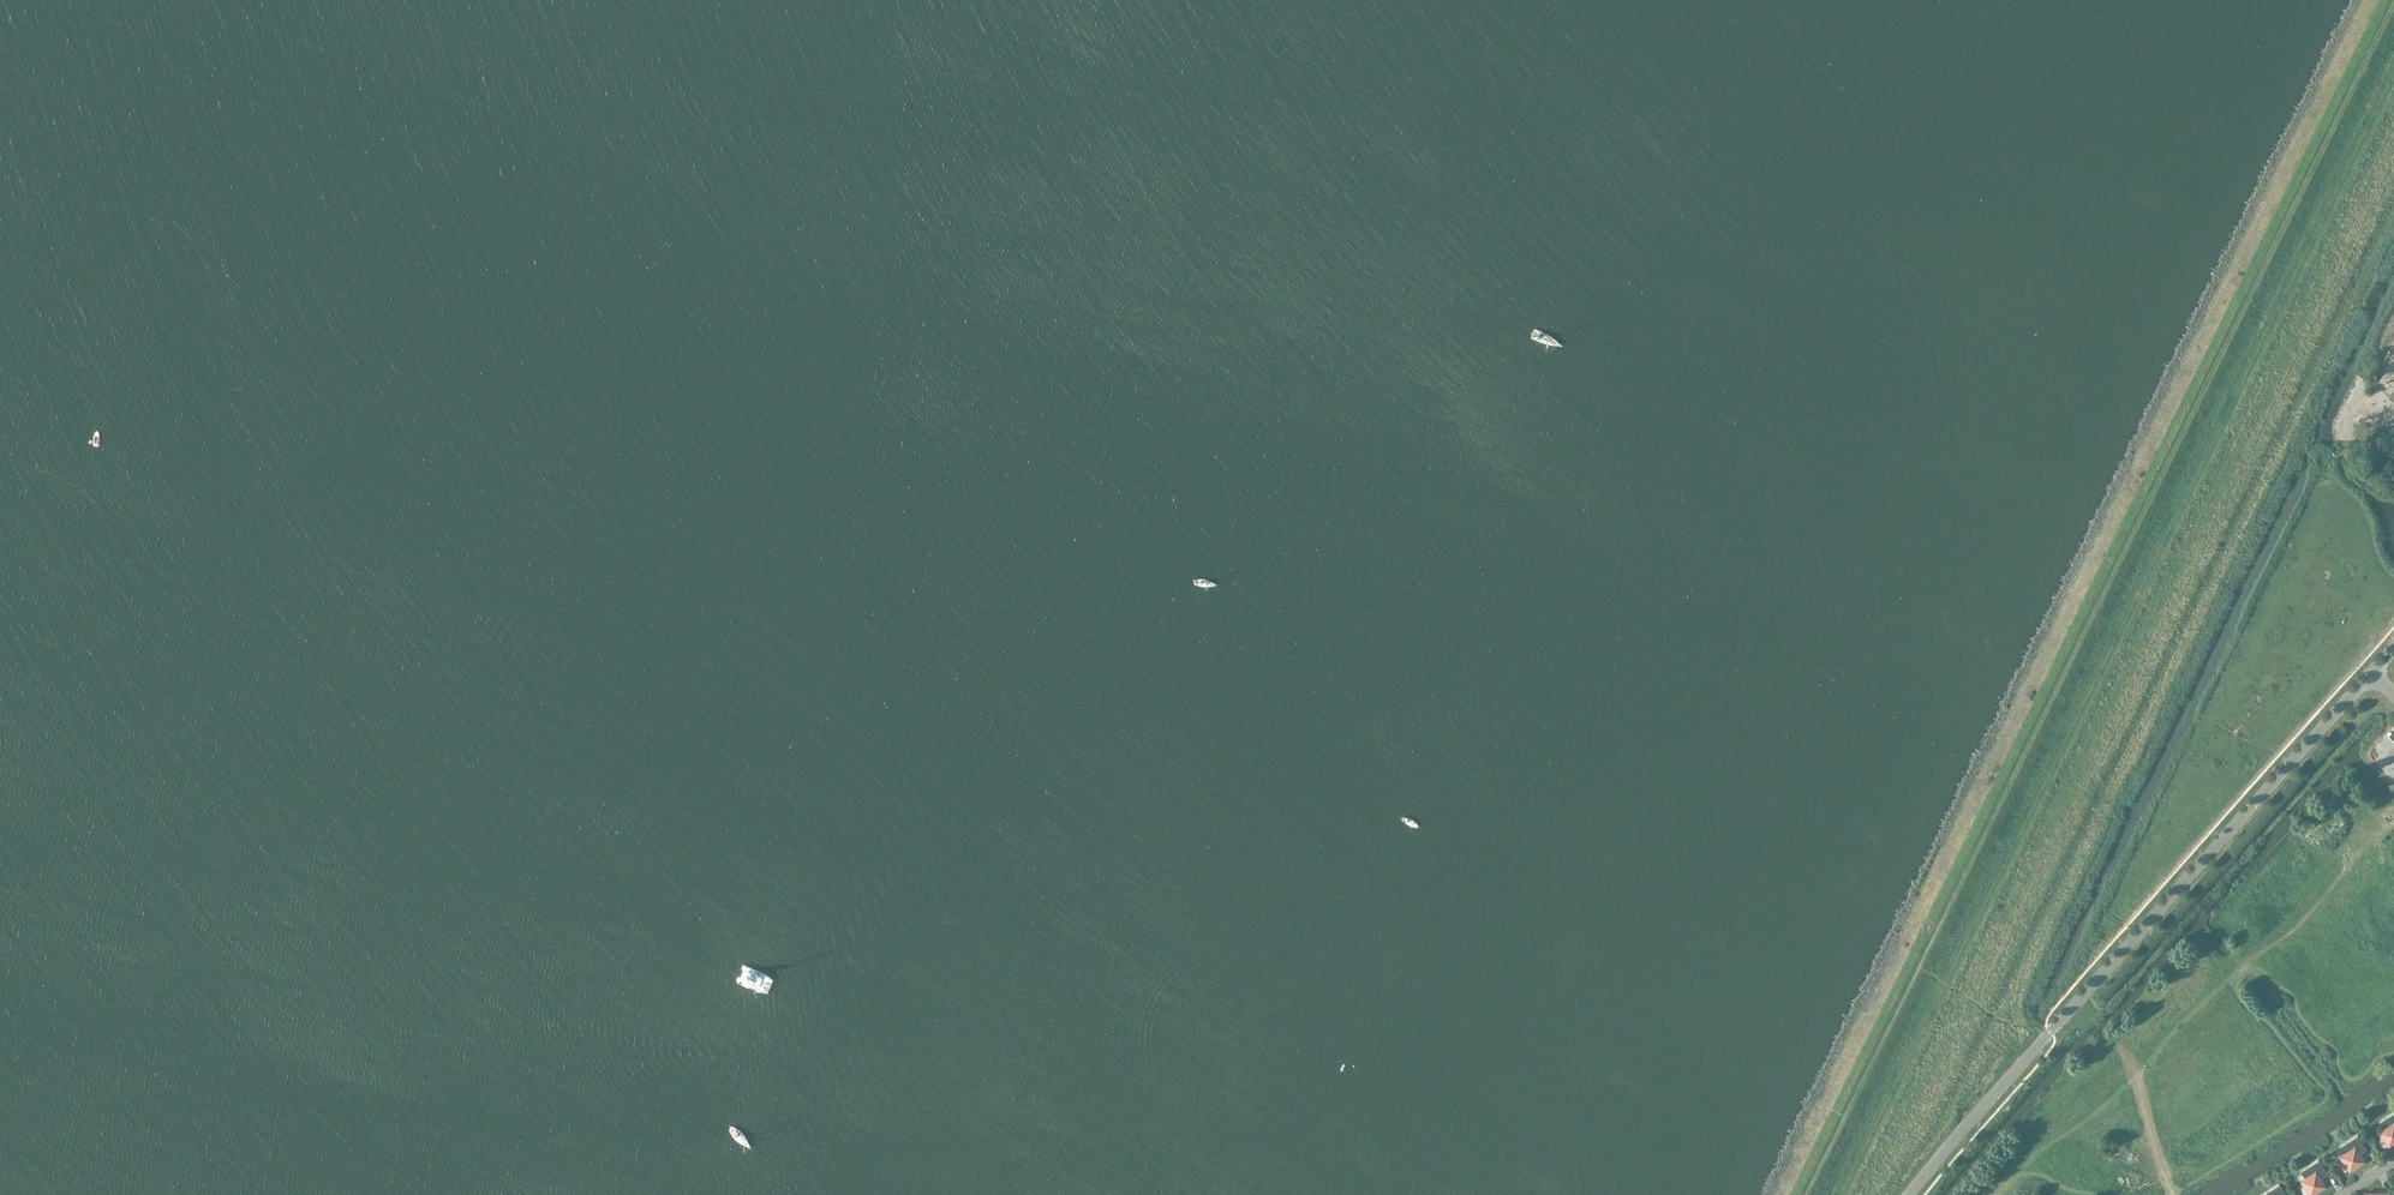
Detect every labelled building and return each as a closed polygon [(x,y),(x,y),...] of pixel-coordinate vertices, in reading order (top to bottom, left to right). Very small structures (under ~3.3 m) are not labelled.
[(2389,1145),(2393,1142),(2393,1112),(2379,1122),(2384,1129),(2380,1131),(2389,1145)] [(2341,1156),(2350,1170),(2364,1161),(2361,1156),(2361,1153),(2367,1149),(2358,1135),(2340,1146),(2344,1153),(2341,1156)] [(2302,1180),(2311,1194),(2325,1185),(2322,1180),(2322,1177),(2328,1174),(2319,1159),(2301,1171),(2305,1178),(2302,1180)] [(2279,1184),(2261,1194),(2287,1194),(2279,1184)]
